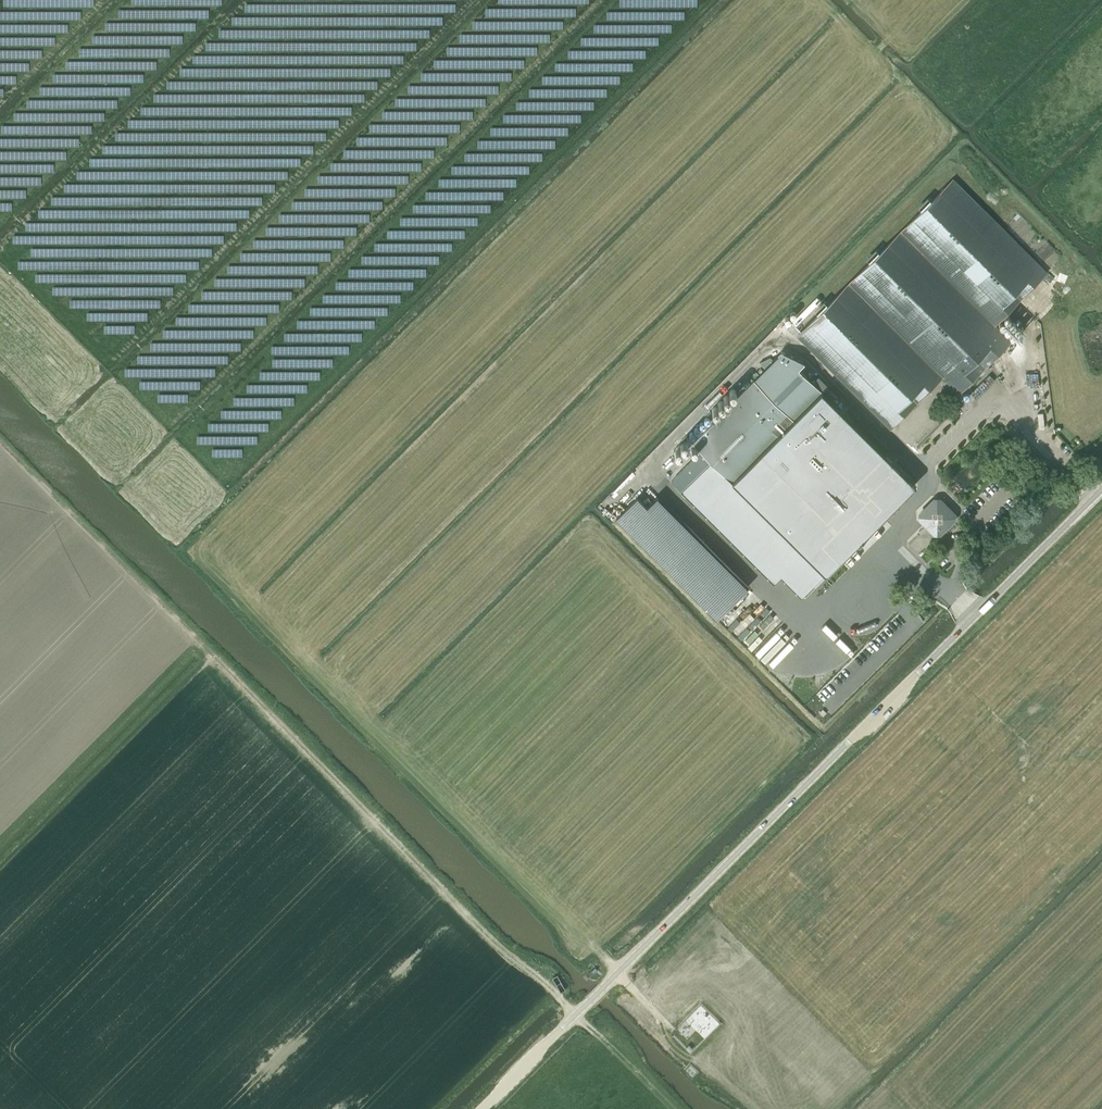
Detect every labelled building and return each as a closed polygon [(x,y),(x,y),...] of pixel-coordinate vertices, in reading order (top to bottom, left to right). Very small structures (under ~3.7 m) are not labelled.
[(953,177),(795,335),(890,429),(942,377),(958,393),(1012,340),(995,324),(1047,272),(953,177)] [(683,468),(671,480),(680,489),(710,459),(711,460),(731,480),(803,552),(824,572),(825,574),(914,482),(820,390),(797,367),(804,360),(781,352),(773,360),(764,368),(754,379),(740,393),(693,440),(692,441),(693,442),(700,449),(701,450),(683,468)] [(710,459),(680,489),(773,582),(780,575),(801,595),(824,572),(803,552),(731,480),(711,460),(710,459)] [(637,496),(615,517),(716,618),(717,617),(747,587),(657,496),(647,506),(637,496)] [(922,524),(932,535),(940,535),(953,521),(952,520),(953,518),(953,513),(939,499),(934,499),(920,513),(920,519),(923,522),(922,524)]
